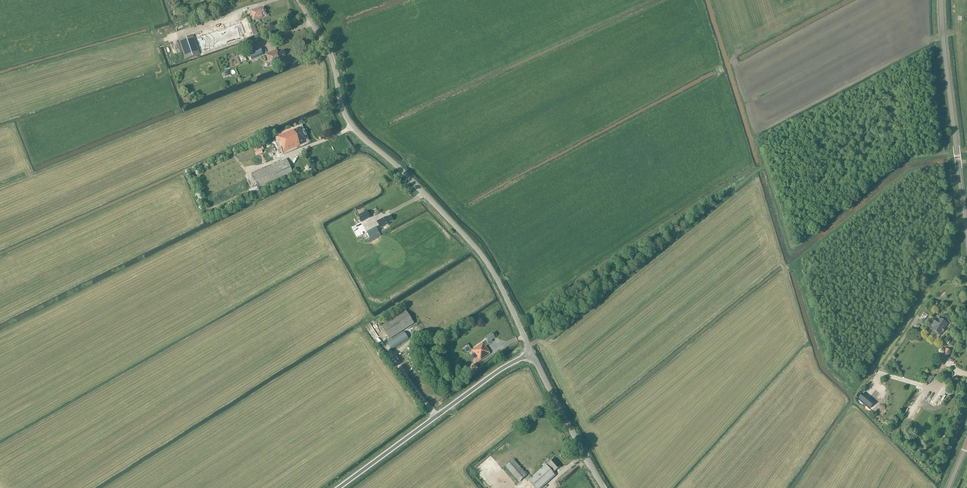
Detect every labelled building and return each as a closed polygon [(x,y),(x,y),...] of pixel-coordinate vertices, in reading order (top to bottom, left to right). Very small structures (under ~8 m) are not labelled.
[(259,9),(259,8),(250,11),(253,20),(262,17),(262,16),(266,15),(264,7),(259,9)] [(183,58),(239,43),(236,29),(240,28),(243,39),(258,35),(254,22),(249,23),(248,19),(178,37),(183,58)] [(251,60),(257,57),(262,55),(259,47),(248,51),(251,60)] [(269,67),(271,66),(281,62),(280,59),(285,56),(283,51),(278,53),(276,50),(265,54),(269,63),(267,64),(269,67)] [(283,152),(307,142),(300,127),(293,130),(277,137),(279,141),(278,141),(283,152)] [(263,143),(258,145),(258,143),(251,146),(256,156),(262,154),(261,151),(265,149),(263,143)] [(259,188),(293,173),(286,159),(253,174),(259,188)] [(370,217),(367,211),(358,216),(361,222),(370,217)] [(388,223),(393,221),(390,216),(385,219),(385,218),(378,221),(381,228),(388,224),(388,223)] [(376,227),(367,232),(372,241),(381,236),(376,227)] [(406,311),(405,311),(400,304),(376,319),(394,347),(411,336),(406,328),(407,328),(414,323),(406,311)] [(932,330),(940,335),(942,331),(943,332),(944,329),(947,324),(942,320),(938,317),(937,319),(936,319),(932,325),(934,327),(932,330)] [(492,340),(495,338),(492,333),(485,339),(486,340),(472,350),(474,354),(475,353),(478,357),(477,358),(474,360),(477,363),(490,353),(485,346),(492,341),(492,340)] [(943,365),(951,352),(945,348),(937,362),(943,365)] [(475,364),(470,367),(474,372),(478,369),(475,364)] [(921,402),(937,410),(946,393),(940,389),(933,401),(924,396),(921,402)] [(863,393),(859,398),(870,408),(874,403),(863,393)] [(527,474),(513,459),(505,466),(519,482),(527,474)] [(528,481),(535,487),(541,487),(556,475),(553,472),(554,471),(555,471),(560,466),(554,459),(548,464),(547,466),(546,465),(532,477),(528,481)]
